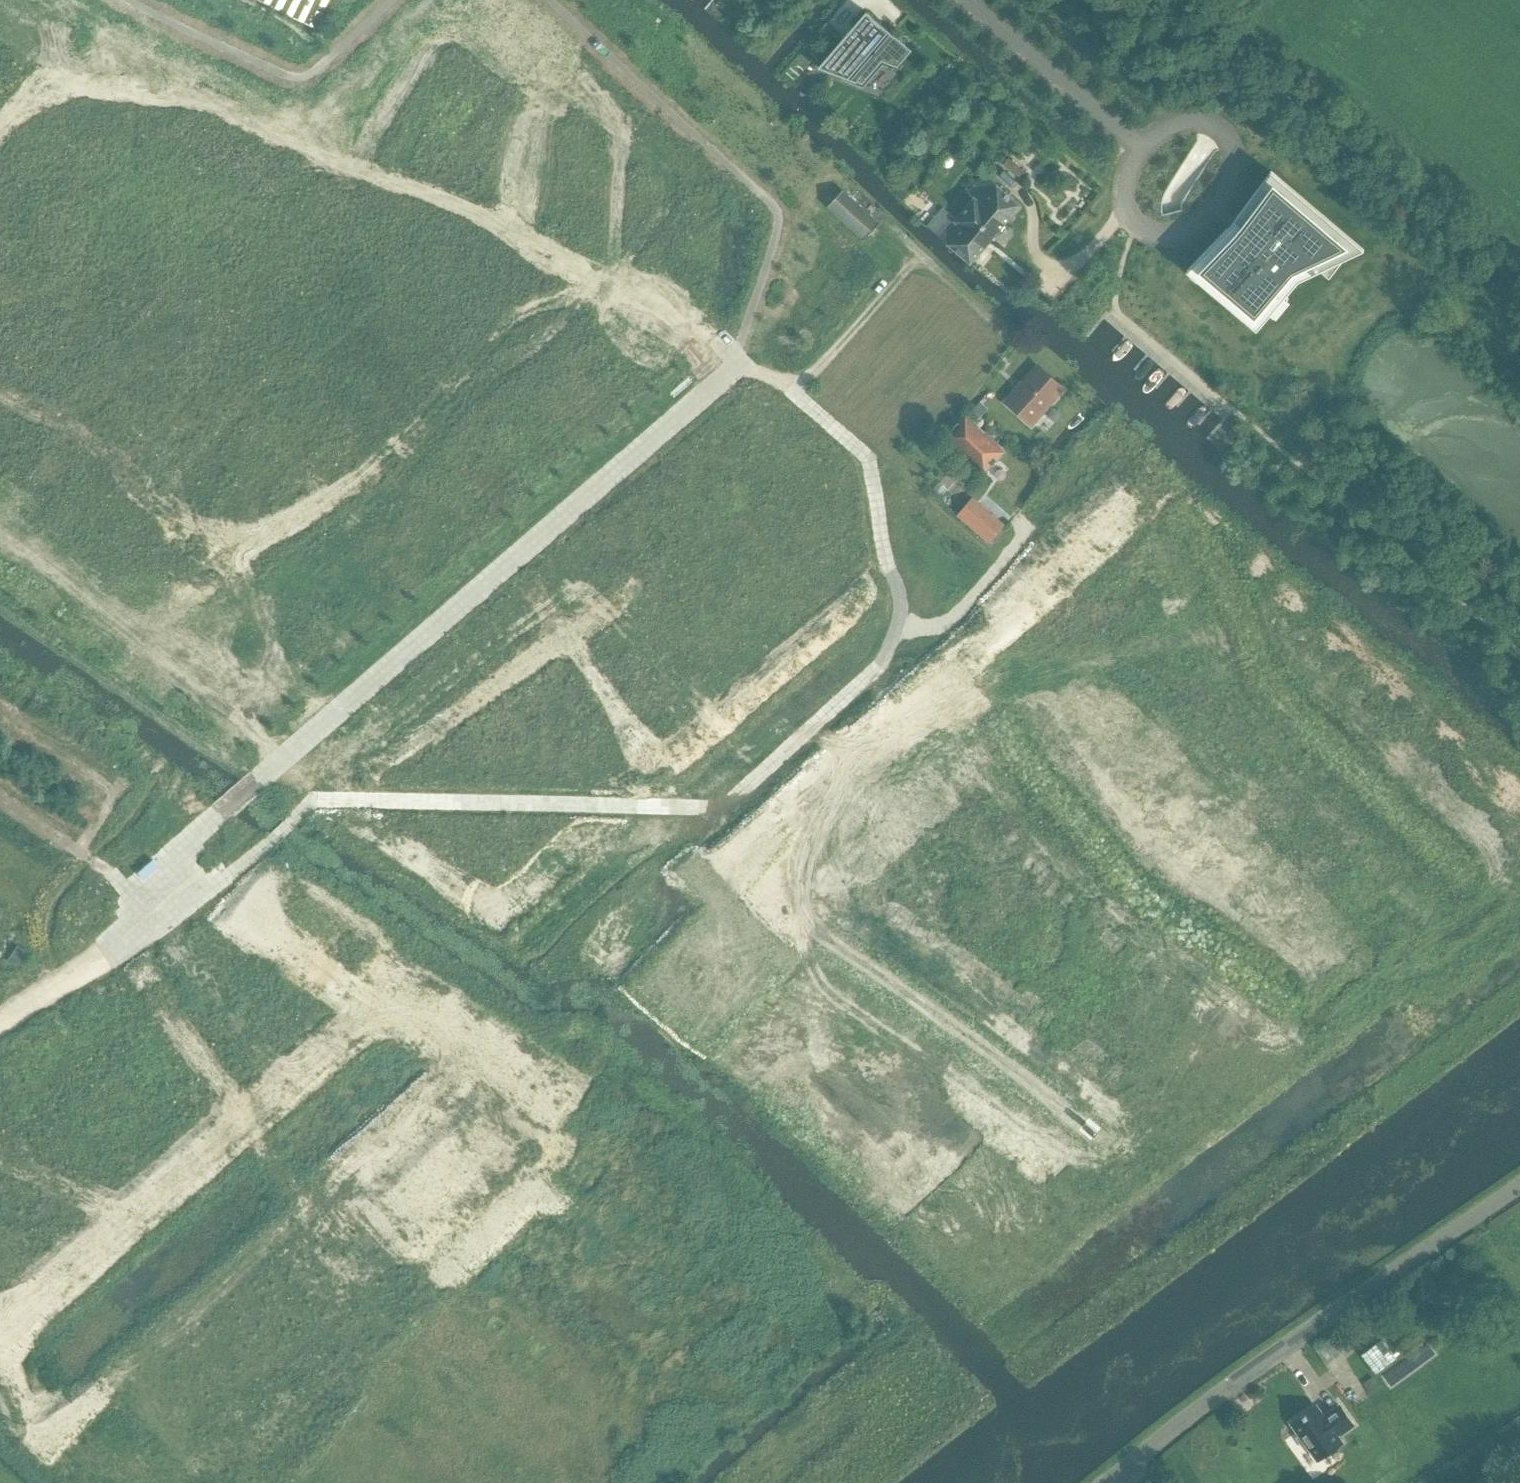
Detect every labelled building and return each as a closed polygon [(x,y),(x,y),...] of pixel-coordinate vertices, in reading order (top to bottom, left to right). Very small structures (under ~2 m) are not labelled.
[(315,29),(330,0),(256,0),(315,29)] [(881,62),(894,67),(897,68),(912,51),(889,32),(886,35),(879,29),(881,27),(866,12),(856,27),(855,26),(819,68),(824,70),(843,78),(843,77),(862,84),(881,62)] [(974,259),(995,235),(1021,205),(983,173),(968,192),(974,197),(954,220),(947,213),(944,217),(943,216),(931,230),(974,267),(978,262),(974,259)] [(1173,214),(1162,216),(1165,225),(1199,258),(1188,271),(1257,330),(1298,281),(1363,251),(1271,173),(1232,224),(1214,243),(1193,222),(1183,211),(1173,214)] [(843,190),(828,207),(863,239),(878,222),(843,190)] [(0,228),(0,255),(9,253),(2,228),(0,228)] [(1031,423),(1062,388),(1038,367),(1007,402),(1031,423)] [(979,402),(971,411),(979,418),(987,409),(979,402)] [(984,472),(1003,451),(965,417),(946,438),(984,472)] [(1005,528),(975,501),(962,516),(992,542),(1005,528)] [(25,952),(16,946),(6,961),(15,966),(25,952)] [(1381,1340),(1361,1355),(1376,1375),(1396,1360),(1381,1340)] [(1371,1377),(1361,1384),(1369,1394),(1378,1387),(1371,1377)] [(1317,1463),(1344,1443),(1340,1437),(1355,1426),(1339,1404),(1324,1415),(1316,1404),(1289,1424),(1298,1436),(1295,1439),(1304,1452),(1307,1450),(1317,1463)] [(424,1482),(450,1482),(433,1471),(424,1482)]
